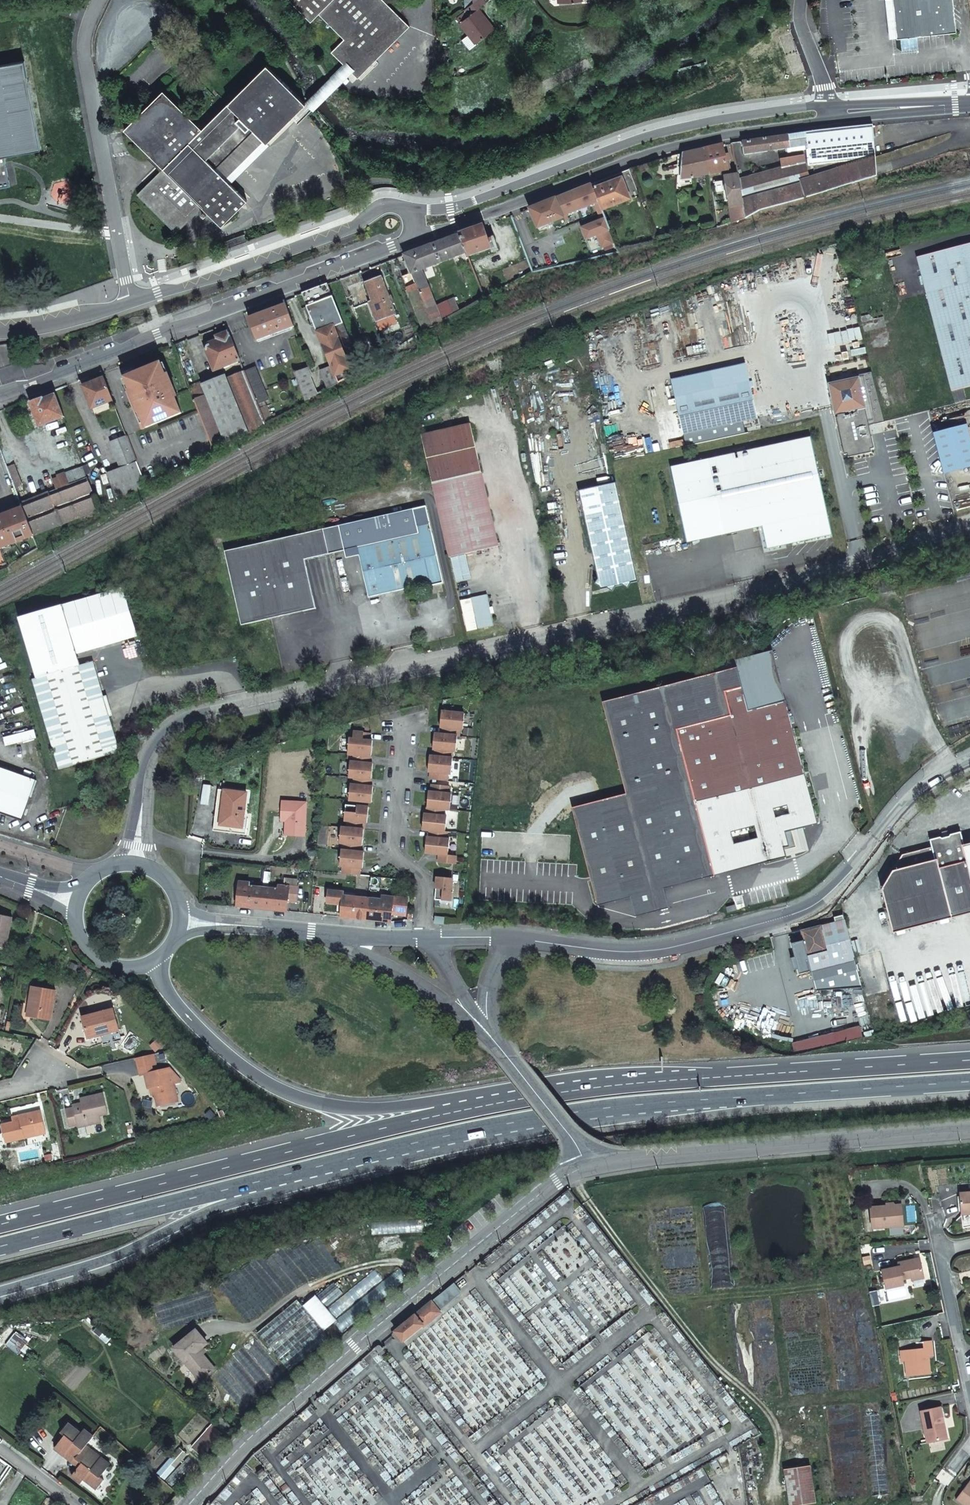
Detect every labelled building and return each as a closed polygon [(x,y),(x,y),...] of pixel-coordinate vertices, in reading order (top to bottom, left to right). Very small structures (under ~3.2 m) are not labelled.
[(143,195),(179,231),(204,210),(209,206),(227,223),(254,200),(214,156),(249,122),(256,128),(261,125),(278,139),(313,106),(318,110),(358,72),(362,77),(414,27),(386,0),(295,0),(316,22),(323,15),(348,39),(336,53),(348,62),(316,96),(280,61),(239,102),(235,101),(209,127),(173,90),(133,129),(169,166),(143,195)] [(471,0),(463,6),(468,12),(459,20),(475,39),(493,26),(477,5),(484,0),(471,0)] [(898,37),(956,31),(953,0),(894,0),(898,37)] [(21,186),(15,155),(44,151),(28,61),(0,66),(0,189),(21,186)] [(760,209),(878,175),(872,124),(810,131),(742,141),(743,153),(789,147),(789,146),(805,144),(808,165),(813,165),(816,176),(801,180),(800,173),(809,172),(804,163),(803,155),(779,158),(780,167),(741,177),(740,172),(737,173),(737,174),(737,176),(743,204),(745,217),(760,209)] [(703,148),(709,175),(725,169),(725,168),(728,167),(727,162),(724,163),(721,144),(703,148)] [(699,177),(709,175),(703,148),(684,153),(681,183),(694,184),(694,178),(700,179),(699,177)] [(602,211),(639,196),(629,169),(591,184),(598,201),(602,211)] [(730,207),(743,204),(737,176),(724,178),(725,180),(725,181),(714,183),(716,191),(726,189),(730,207)] [(725,181),(725,180),(713,182),(714,192),(716,191),(714,183),(725,181)] [(598,201),(591,184),(554,198),(561,215),(594,202),(598,201)] [(554,198),(528,208),(537,230),(546,226),(544,224),(562,217),(561,215),(554,198)] [(598,201),(594,202),(601,219),(605,218),(602,211),(598,201)] [(732,221),(745,217),(743,204),(730,207),(732,221)] [(601,219),(582,227),(586,238),(597,234),(602,246),(615,241),(605,218),(601,219)] [(465,251),(468,257),(487,250),(492,248),(488,238),(483,224),(458,232),(465,251)] [(425,266),(465,251),(458,232),(403,253),(410,272),(402,275),(407,287),(404,288),(407,296),(410,295),(423,330),(460,311),(455,298),(436,307),(422,270),(426,269),(425,266)] [(223,241),(225,248),(246,241),(243,234),(223,241)] [(488,238),(492,248),(493,251),(499,249),(494,236),(488,238)] [(959,399),(957,388),(969,385),(969,243),(914,257),(947,390),(950,401),(959,399)] [(394,313),(380,275),(365,281),(372,299),(369,300),(377,320),(394,313)] [(327,282),(302,292),(330,366),(318,370),(325,389),(351,374),(352,375),(360,370),(327,282)] [(292,325),(284,304),(249,317),(257,338),(292,325)] [(882,317),(859,323),(860,329),(883,323),(882,317)] [(214,369),(239,359),(229,332),(215,337),(216,339),(209,342),(207,343),(206,344),(206,346),(206,349),(214,369)] [(160,363),(124,377),(129,389),(126,391),(141,429),(180,413),(174,397),(176,397),(167,374),(165,375),(160,363)] [(241,365),(244,371),(257,405),(268,400),(255,366),(247,369),(245,363),(241,365)] [(739,363),(664,381),(676,436),(737,421),(751,418),(739,363)] [(293,371),(305,401),(316,394),(309,376),(311,375),(308,366),(300,368),(293,371)] [(832,384),(824,386),(839,453),(844,452),(844,455),(867,450),(867,447),(870,446),(864,423),(880,419),(866,369),(855,372),(856,375),(831,381),(832,384)] [(101,371),(81,379),(92,407),(112,399),(101,371)] [(215,455),(265,425),(264,422),(259,409),(257,405),(244,371),(228,377),(227,374),(203,383),(202,381),(190,386),(212,447),(215,455)] [(54,389),(41,394),(42,397),(30,401),(39,425),(64,416),(54,389)] [(266,406),(259,409),(264,422),(271,419),(266,406)] [(737,421),(676,436),(679,447),(740,433),(737,421)] [(929,432),(941,473),(969,465),(969,464),(969,445),(964,446),(958,424),(929,432)] [(467,425),(418,436),(434,506),(446,559),(495,548),(467,425)] [(118,502),(146,486),(145,485),(126,436),(111,441),(121,466),(106,472),(118,502)] [(682,465),(701,539),(758,525),(764,548),(829,533),(805,437),(682,465)] [(14,463),(7,465),(15,486),(18,485),(22,483),(14,463)] [(22,506),(33,534),(96,510),(97,513),(101,511),(83,465),(57,475),(58,477),(53,479),(56,487),(21,501),(22,506)] [(682,465),(665,469),(684,543),(701,539),(682,465)] [(634,582),(609,485),(573,494),(594,580),(591,586),(596,589),(597,592),(604,590),(609,593),(611,588),(619,586),(624,589),(627,584),(634,582)] [(2,546),(33,534),(22,506),(0,514),(0,540),(2,545),(2,546)] [(412,511),(337,527),(223,552),(239,625),(313,609),(303,561),(342,552),(342,553),(356,550),(366,599),(428,586),(428,589),(441,586),(428,525),(415,527),(412,511)] [(460,557),(448,560),(451,574),(464,571),(460,557)] [(122,585),(59,603),(73,653),(136,635),(122,585)] [(490,628),(487,615),(486,609),(483,596),(468,600),(475,631),(490,628)] [(17,616),(35,677),(77,665),(73,653),(59,603),(17,616)] [(35,677),(31,678),(57,768),(117,751),(91,661),(77,665),(35,677)] [(682,681),(693,724),(731,872),(785,858),(779,834),(817,825),(785,700),(748,708),(742,687),(737,667),(682,681)] [(731,872),(693,724),(682,681),(667,685),(679,727),(717,875),(731,872)] [(717,875),(679,727),(667,685),(603,701),(626,793),(572,807),(596,905),(629,897),(634,916),(668,908),(663,889),(717,875)] [(446,764),(451,711),(441,710),(440,721),(443,721),(442,733),(434,733),(433,743),(436,743),(435,755),(430,755),(429,765),(431,766),(430,778),(445,780),(446,764)] [(464,713),(451,711),(446,764),(451,765),(452,757),(451,757),(452,750),(455,751),(457,735),(459,736),(459,728),(463,728),(464,713)] [(371,732),(354,731),(353,738),(349,738),(348,753),(354,754),(353,761),(350,760),(348,776),(354,777),(353,784),(350,783),(348,799),(371,801),(372,791),(370,791),(372,768),(369,768),(372,745),(369,745),(371,732)] [(23,819),(35,780),(0,768),(0,811),(23,819)] [(438,853),(444,785),(432,783),(430,796),(428,796),(426,818),(423,818),(422,829),(429,830),(428,842),(426,841),(425,852),(438,853)] [(448,785),(444,785),(438,853),(439,853),(438,861),(455,863),(455,855),(447,854),(449,839),(446,838),(446,831),(445,830),(446,815),(443,815),(444,808),(449,809),(451,793),(448,793),(448,785)] [(241,833),(242,827),(220,824),(224,790),(217,789),(213,830),(241,833)] [(220,824),(242,827),(246,792),(242,792),(224,790),(220,824)] [(305,835),(306,800),(281,800),(280,820),(285,820),(285,834),(305,835)] [(368,806),(346,804),(344,819),(347,820),(346,827),(341,826),(339,842),(342,842),(342,849),(341,849),(340,864),(343,865),(342,872),(359,874),(360,864),(362,864),(363,851),(359,851),(360,839),(362,839),(365,816),(367,816),(368,806)] [(953,920),(950,910),(969,905),(969,845),(963,846),(960,833),(950,835),(949,838),(942,839),(940,838),(930,841),(932,848),(902,855),(894,868),(895,871),(892,872),(881,890),(893,935),(953,920)] [(447,877),(436,876),(434,899),(450,900),(452,880),(447,880),(447,877)] [(262,908),(264,887),(251,886),(251,882),(240,881),(238,901),(250,902),(250,907),(262,908)] [(279,889),(264,887),(262,908),(275,909),(275,905),(287,906),(288,900),(298,901),(299,886),(289,885),(280,885),(279,889)] [(366,919),(368,898),(356,896),(355,901),(344,899),(344,895),(344,891),(329,889),(328,902),(337,903),(337,912),(342,912),(355,914),(354,918),(366,919)] [(383,899),(368,898),(366,919),(379,920),(379,916),(391,917),(392,912),(406,913),(408,898),(383,895),(383,899)] [(953,920),(969,916),(969,905),(950,910),(953,920)] [(8,948),(14,919),(0,916),(0,947),(8,948)] [(863,994),(845,924),(801,935),(804,946),(792,949),(796,962),(792,963),(795,975),(799,974),(800,978),(811,975),(817,994),(863,994)] [(58,992),(35,987),(32,1005),(35,1005),(33,1018),(53,1022),(58,992)] [(115,1010),(84,1018),(90,1040),(120,1031),(115,1010)] [(795,1053),(863,1035),(860,1024),(792,1041),(795,1053)] [(155,1054),(138,1059),(140,1066),(141,1067),(157,1064),(155,1054)] [(159,1070),(157,1064),(141,1067),(140,1066),(142,1075),(146,1073),(159,1070)] [(156,1087),(157,1094),(160,1105),(179,1100),(175,1083),(182,1081),(182,1078),(173,1068),(171,1068),(171,1067),(159,1070),(146,1073),(150,1088),(152,1088),(156,1087)] [(71,1124),(79,1122),(102,1117),(101,1112),(110,1110),(105,1091),(81,1097),(82,1101),(83,1104),(75,1106),(67,1108),(71,1124)] [(21,1119),(2,1124),(7,1142),(39,1134),(48,1131),(42,1111),(34,1113),(33,1111),(19,1114),(21,1119)] [(102,1117),(79,1122),(80,1125),(103,1120),(102,1117)] [(960,1195),(960,1199),(961,1215),(969,1215),(969,1194),(960,1195)] [(872,1229),(904,1226),(901,1206),(892,1206),(891,1208),(887,1208),(886,1207),(870,1208),(872,1229)] [(961,1215),(961,1230),(969,1228),(969,1215),(961,1215)] [(920,1260),(898,1264),(899,1268),(882,1271),(886,1289),(897,1287),(903,1286),(904,1286),(902,1280),(906,1279),(906,1278),(908,1277),(912,1278),(923,1276),(920,1260)] [(335,1283),(326,1291),(318,1298),(327,1309),(344,1294),(335,1283)] [(441,1293),(449,1301),(459,1294),(451,1285),(441,1293)] [(441,1293),(394,1331),(399,1336),(402,1340),(422,1324),(423,1326),(436,1315),(434,1314),(439,1311),(438,1310),(449,1301),(441,1293)] [(290,1371),(330,1339),(299,1300),(259,1333),(290,1371)] [(200,1350),(208,1344),(197,1330),(175,1349),(202,1381),(216,1369),(200,1350)] [(904,1352),(905,1362),(905,1363),(906,1378),(930,1375),(929,1358),(932,1357),(931,1343),(922,1344),(923,1350),(904,1352)] [(382,1348),(379,1350),(386,1358),(390,1354),(386,1350),(385,1351),(382,1348)] [(946,1441),(939,1409),(919,1413),(925,1445),(946,1441)] [(221,1415),(215,1421),(226,1432),(232,1426),(221,1415)] [(68,1423),(61,1432),(65,1436),(55,1448),(64,1455),(68,1451),(82,1463),(79,1467),(72,1475),(81,1482),(84,1478),(97,1488),(104,1479),(100,1476),(110,1464),(101,1457),(98,1460),(83,1448),(86,1445),(93,1436),(84,1429),(80,1433),(68,1423)] [(210,1427),(194,1446),(204,1454),(220,1435),(210,1427)] [(101,1457),(86,1445),(83,1448),(98,1460),(101,1457)] [(182,1447),(159,1473),(166,1479),(189,1453),(182,1447)] [(68,1451),(64,1455),(79,1467),(82,1463),(68,1451)] [(169,1481),(176,1488),(199,1462),(192,1455),(169,1481)] [(789,1504),(791,1504),(815,1502),(809,1465),(784,1468),(789,1504)] [(961,1504),(969,1504),(969,1482),(968,1481),(954,1500),(961,1504)]
